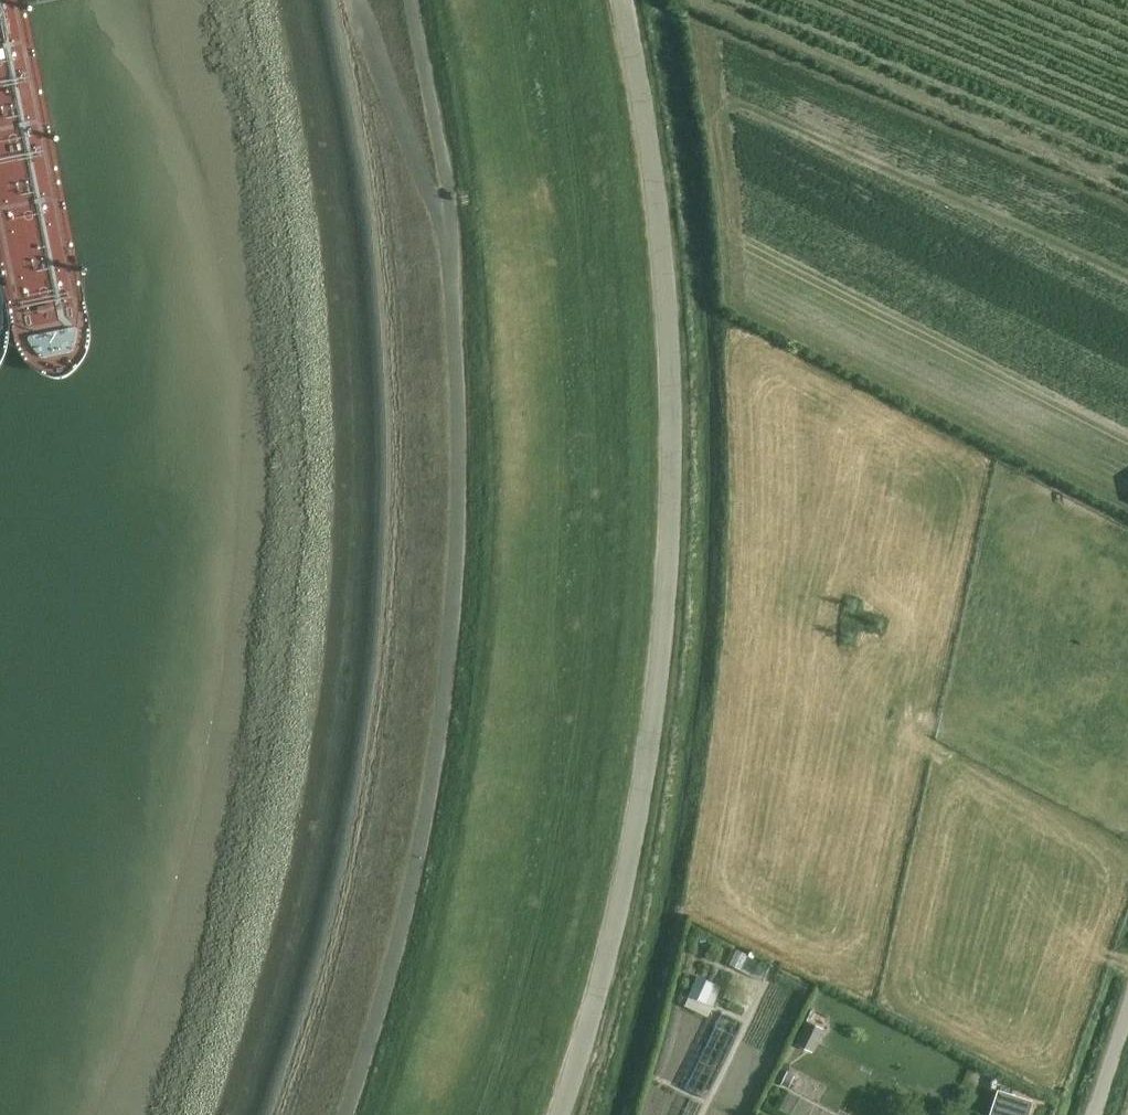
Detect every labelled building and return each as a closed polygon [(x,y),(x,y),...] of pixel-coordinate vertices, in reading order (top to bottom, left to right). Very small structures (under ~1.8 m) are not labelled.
[(732,944),(729,960),(742,963),(746,946),(732,944)] [(698,976),(689,996),(712,1006),(720,987),(698,976)] [(812,1020),(785,1076),(791,1079),(807,1048),(814,1052),(826,1027),(812,1020)]
